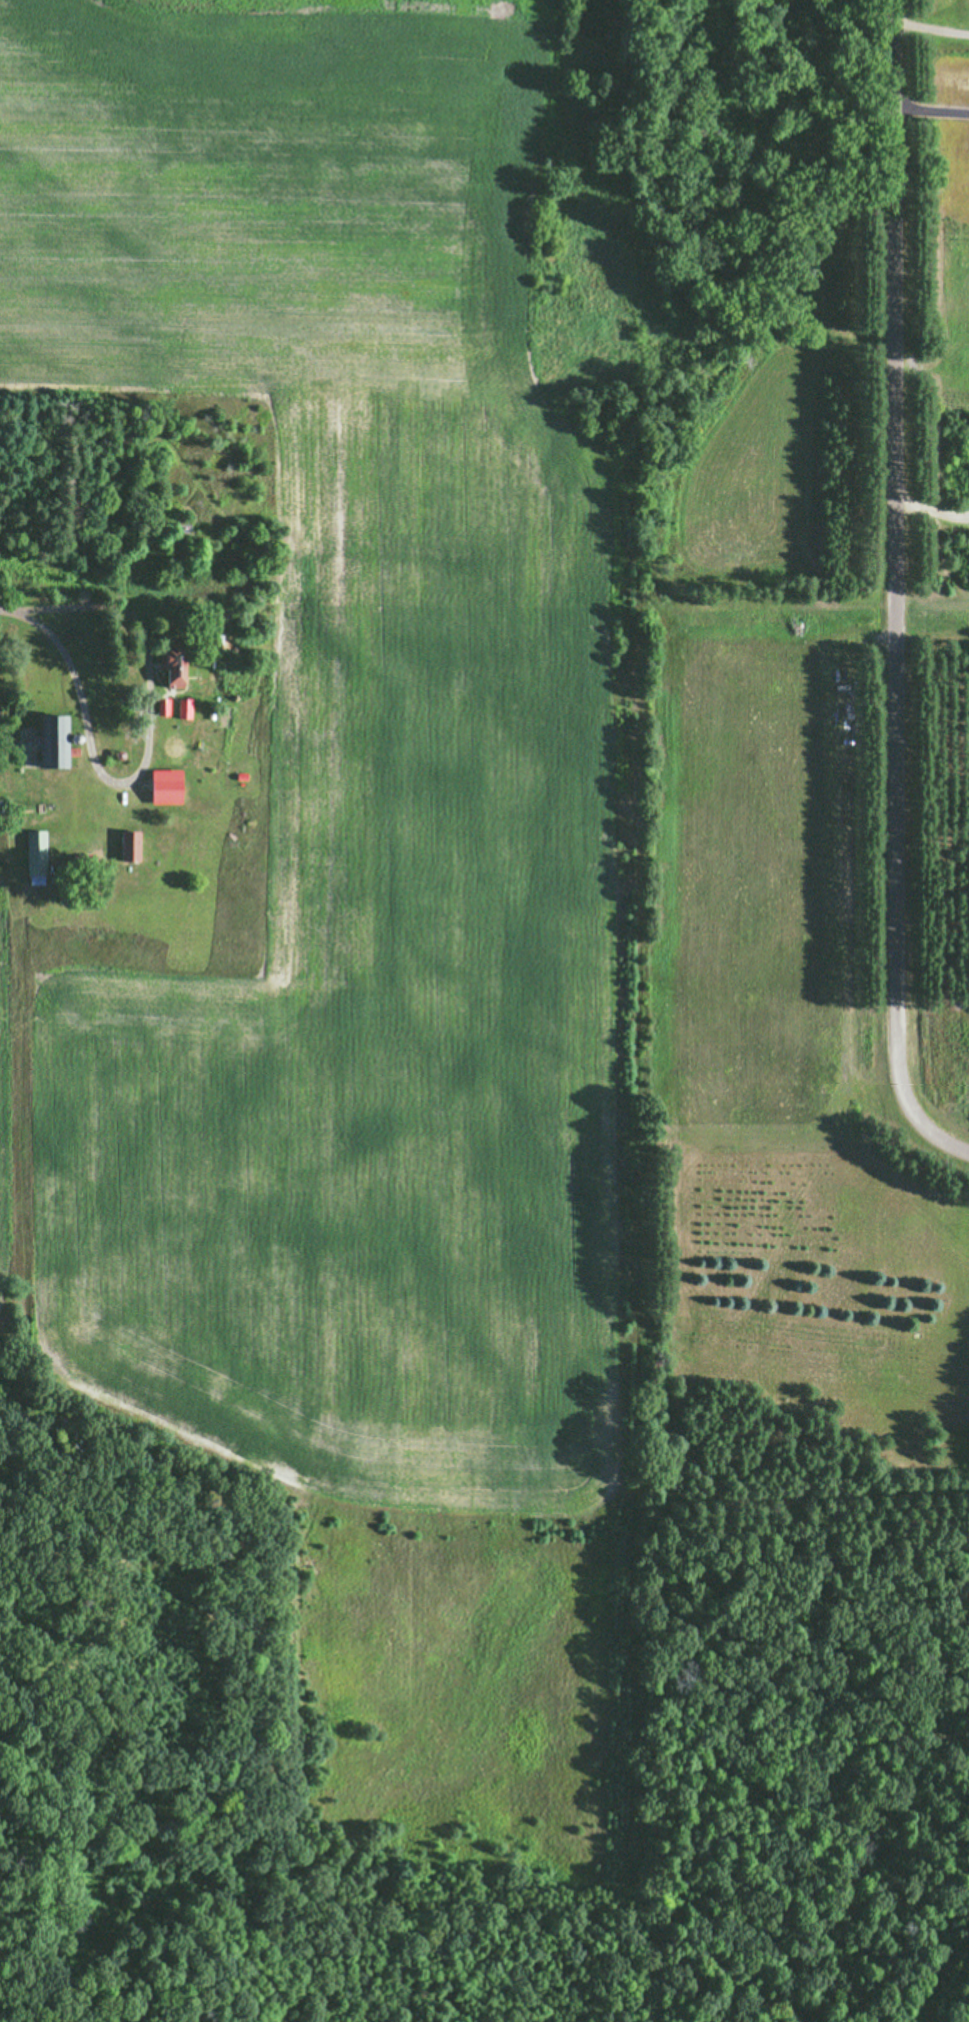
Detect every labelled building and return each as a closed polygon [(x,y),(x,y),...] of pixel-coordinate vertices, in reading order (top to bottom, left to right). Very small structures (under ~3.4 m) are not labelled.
[(183,646),(162,646),(162,686),(183,686),(183,646)] [(178,717),(190,717),(190,698),(178,698),(178,717)] [(66,714),(37,714),(37,767),(66,767),(66,714)] [(165,800),(165,779),(151,779),(151,800),(165,800)] [(45,829),(27,829),(27,885),(45,885),(45,829)] [(120,860),(138,860),(138,829),(120,829),(120,860)]
